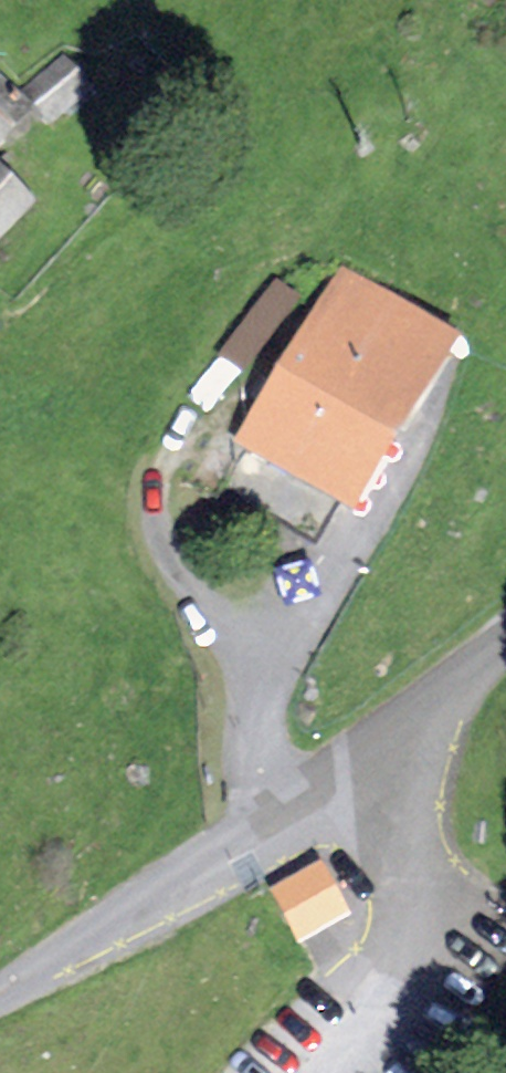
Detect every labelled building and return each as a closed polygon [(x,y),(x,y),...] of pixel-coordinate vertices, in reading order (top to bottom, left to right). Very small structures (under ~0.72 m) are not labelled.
[(69,64),(31,91),(58,129),(96,103),(69,64)] [(0,89),(0,156),(3,159),(36,124),(0,89)] [(31,208),(0,175),(0,236),(31,208)] [(459,345),(341,273),(232,451),(349,523),(459,345)] [(274,287),(210,361),(232,380),(295,306),(274,287)] [(321,861),(266,889),(296,947),(351,919),(321,861)]
